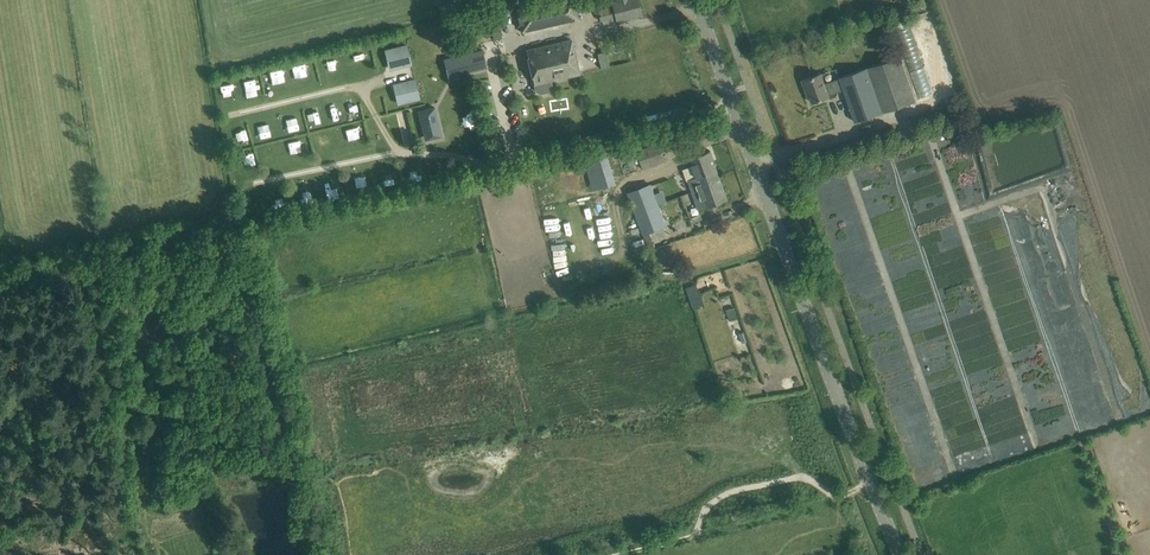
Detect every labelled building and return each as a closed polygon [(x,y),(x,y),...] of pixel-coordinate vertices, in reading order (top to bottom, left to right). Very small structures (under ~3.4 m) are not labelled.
[(579,19),(575,0),(553,0),(516,9),(522,33),(579,19)] [(617,20),(641,14),(637,0),(614,0),(615,3),(611,4),(612,8),(598,11),(600,21),(602,20),(603,25),(618,21),(617,20)] [(500,31),(492,33),(493,40),(502,38),(500,31)] [(572,38),(526,49),(535,85),(581,74),(572,38)] [(405,44),(389,48),(394,66),(410,62),(405,44)] [(463,54),(444,58),(449,77),(487,68),(481,44),(469,47),(470,49),(463,51),(463,54)] [(351,66),(360,63),(357,54),(349,56),(351,66)] [(855,122),(867,118),(916,101),(900,56),(840,77),(840,78),(825,83),(821,73),(802,80),(806,90),(808,89),(812,102),(829,96),(829,95),(844,90),(855,122)] [(322,59),(324,69),(336,68),(335,57),(322,59)] [(285,71),(271,73),(273,85),(287,83),(285,71)] [(413,77),(397,81),(402,100),(418,96),(413,77)] [(958,102),(947,106),(949,111),(960,108),(958,102)] [(435,107),(418,111),(425,140),(442,136),(435,107)] [(297,120),(285,122),(287,132),(298,130),(297,120)] [(278,125),(262,127),(264,139),(279,137),(278,125)] [(353,142),(363,139),(361,129),(351,131),(353,142)] [(249,133),(237,136),(239,146),(251,143),(249,133)] [(296,154),(307,151),(303,139),(292,142),(296,154)] [(641,162),(643,169),(666,161),(660,143),(629,154),(632,165),(641,162)] [(244,162),(253,160),(251,150),(242,152),(244,162)] [(702,184),(720,178),(711,150),(692,157),(694,165),(683,169),(687,180),(688,180),(692,193),(704,189),(702,184)] [(609,160),(594,163),(600,190),(614,187),(609,160)] [(365,176),(353,178),(354,187),(366,185),(365,176)] [(704,189),(692,193),(698,210),(728,200),(720,178),(702,184),(704,189)] [(635,213),(660,204),(652,184),(627,193),(635,213)] [(612,213),(605,192),(593,196),(599,216),(612,213)] [(668,226),(660,204),(635,213),(648,248),(655,246),(650,233),(668,226)] [(697,284),(686,287),(693,307),(703,304),(697,284)] [(729,319),(737,316),(734,307),(726,310),(729,319)]
